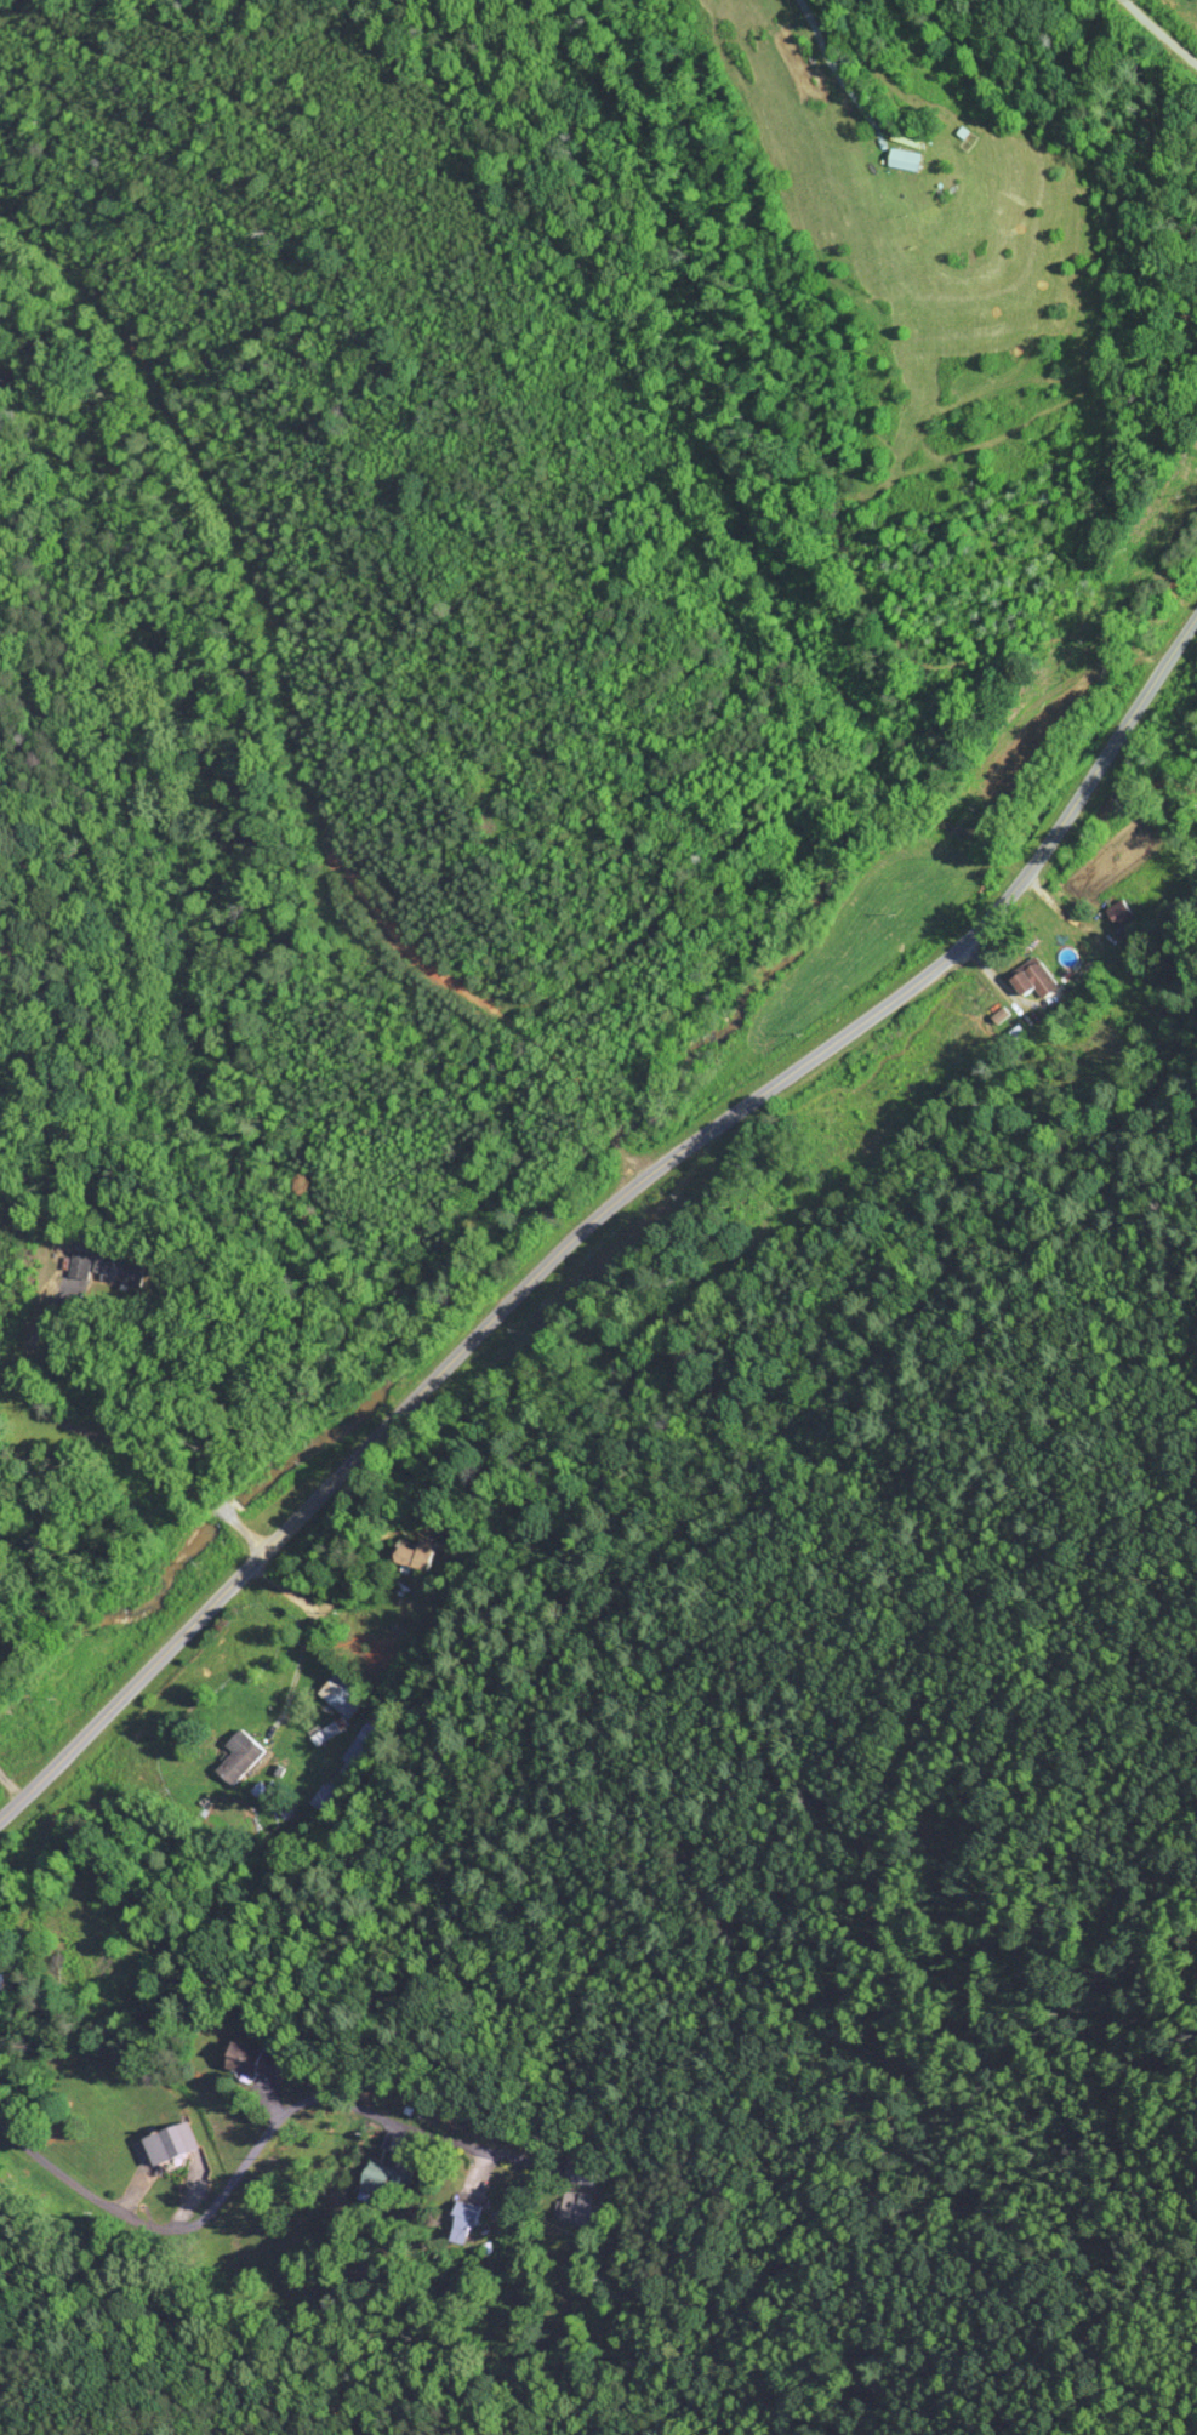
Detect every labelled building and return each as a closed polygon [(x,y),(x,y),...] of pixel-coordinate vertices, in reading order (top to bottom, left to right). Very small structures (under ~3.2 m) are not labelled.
[(1014,996),(1028,987),(1035,998),(1052,987),(1033,957),(1002,977),(1014,996)] [(98,1283),(98,1253),(66,1253),(66,1283),(98,1283)] [(386,1543),(381,1561),(422,1573),(431,1544),(410,1538),(407,1550),(386,1543)] [(313,1693),(335,1712),(310,1741),(320,1750),(365,1697),(333,1670),(313,1693)] [(224,1753),(208,1769),(225,1786),(259,1753),(234,1727),(216,1745),(224,1753)] [(273,2056),(221,2041),(214,2067),(265,2081),(273,2056)] [(147,2163),(193,2146),(183,2118),(137,2135),(147,2163)] [(348,2188),(395,2202),(404,2172),(358,2158),(348,2188)] [(584,2191),(556,2191),(556,2217),(584,2217),(584,2191)] [(440,2239),(463,2244),(473,2203),(449,2198),(440,2239)]
